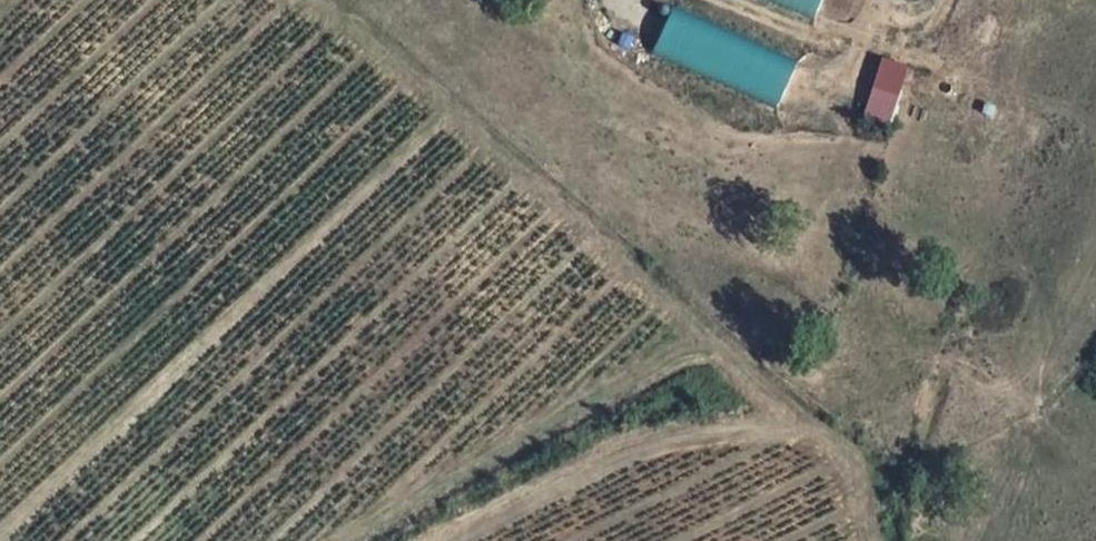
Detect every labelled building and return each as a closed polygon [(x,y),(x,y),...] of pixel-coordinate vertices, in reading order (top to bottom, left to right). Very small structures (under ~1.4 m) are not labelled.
[(745,89),(762,43),(669,8),(651,54),(745,89)] [(898,97),(907,67),(885,60),(875,91),(898,97)]
